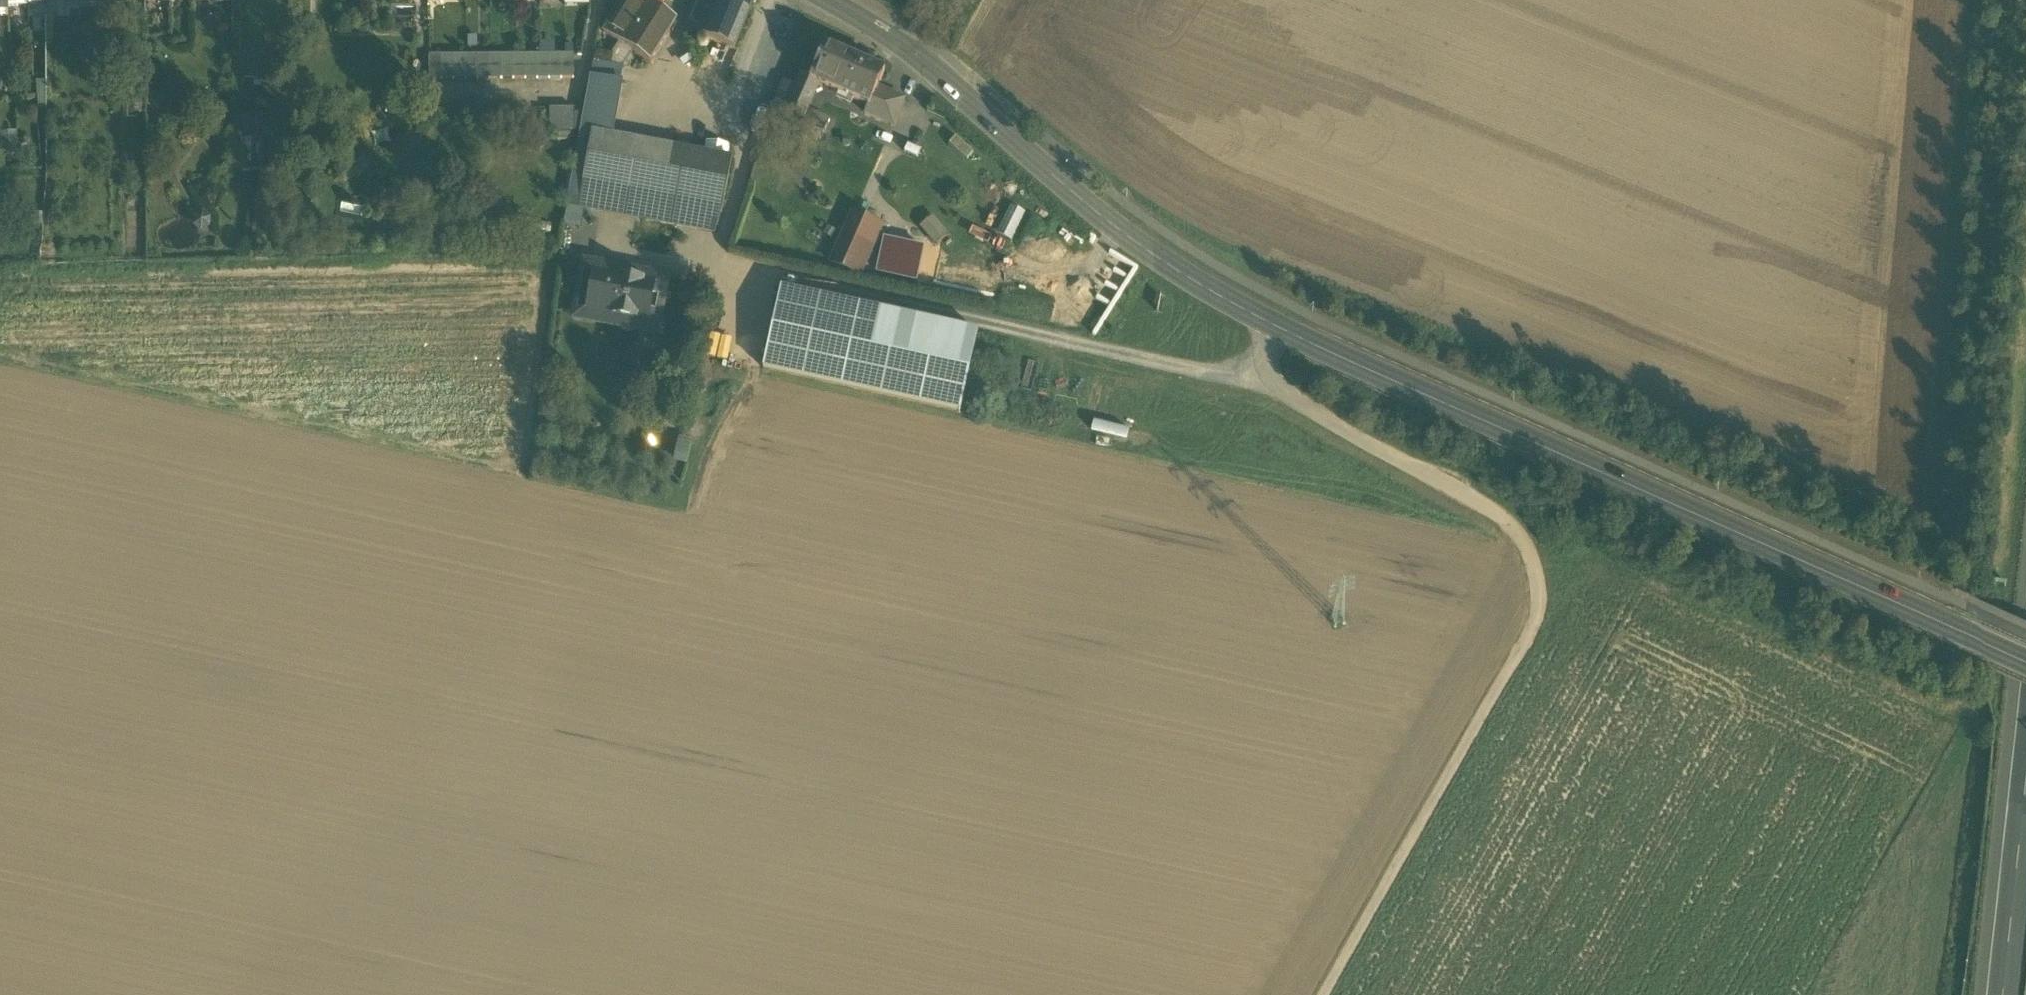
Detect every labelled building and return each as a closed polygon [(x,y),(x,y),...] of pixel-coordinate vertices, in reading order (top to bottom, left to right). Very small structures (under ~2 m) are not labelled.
[(8,16),(8,6),(7,6),(6,0),(0,0),(0,16),(8,16)] [(45,3),(46,16),(58,16),(58,1),(78,1),(78,0),(45,0),(45,3)] [(616,11),(642,28),(655,8),(643,0),(622,0),(616,11)] [(702,36),(734,49),(754,0),(717,0),(702,36)] [(418,5),(391,5),(391,17),(418,17),(418,5)] [(642,28),(616,11),(605,32),(651,63),(675,21),(655,8),(642,28)] [(825,45),(812,77),(810,79),(810,80),(818,84),(836,92),(852,57),(825,45)] [(549,54),(537,55),(537,78),(549,78),(549,54)] [(561,54),(549,54),(549,78),(561,78),(561,54)] [(574,78),(574,54),(561,54),(561,78),(574,78)] [(441,79),(441,55),(429,55),(429,79),(441,79)] [(453,55),(441,55),(441,79),(453,79),(453,55)] [(465,79),(465,55),(453,55),(453,79),(465,79)] [(477,79),(477,55),(465,55),(465,79),(477,79)] [(489,79),(489,55),(477,55),(477,79),(489,79)] [(501,55),(489,55),(489,79),(501,79),(501,55)] [(513,79),(513,55),(501,55),(501,79),(513,79)] [(525,78),(525,55),(513,55),(513,79),(525,78)] [(537,78),(537,55),(525,55),(525,78),(537,78)] [(852,57),(836,92),(868,106),(869,107),(878,88),(885,71),(852,57)] [(621,66),(593,61),(590,75),(618,80),(621,66)] [(810,79),(803,75),(798,88),(788,111),(801,117),(802,118),(806,109),(818,84),(810,80),(810,79)] [(798,88),(784,81),(775,99),(773,105),(788,111),(798,88)] [(904,99),(878,88),(869,107),(868,106),(865,113),(893,126),(904,99)] [(582,106),(551,106),(551,129),(582,129),(582,106)] [(828,119),(806,109),(802,118),(801,117),(795,129),(819,140),(828,119)] [(238,154),(258,153),(257,116),(237,117),(238,154)] [(592,133),(580,131),(572,179),(583,181),(592,133)] [(731,159),(592,133),(583,181),(723,207),(731,159)] [(583,181),(572,179),(566,208),(717,236),(723,207),(583,181)] [(864,275),(882,232),(855,221),(837,263),(864,275)] [(947,233),(936,222),(927,230),(938,242),(947,233)] [(884,239),(876,273),(915,282),(922,248),(884,239)] [(666,286),(595,273),(588,312),(610,316),(609,325),(635,330),(636,321),(658,325),(666,286)] [(977,332),(781,289),(763,369),(960,412),(977,332)]
